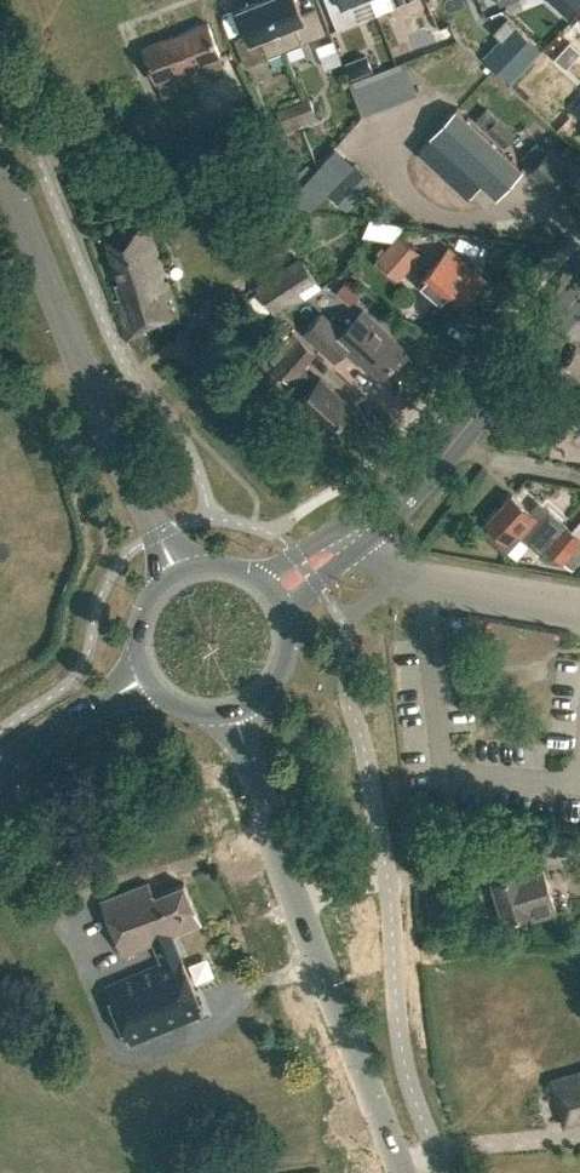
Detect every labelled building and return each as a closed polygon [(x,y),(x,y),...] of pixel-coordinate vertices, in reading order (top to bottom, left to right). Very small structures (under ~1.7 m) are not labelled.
[(245,66),(285,49),(266,0),(259,0),(237,9),(248,35),(235,40),(245,66)] [(285,49),(324,34),(314,8),(301,13),(296,0),(266,0),(285,49)] [(337,29),(361,19),(359,15),(376,9),(372,0),(325,0),(337,29)] [(571,14),(579,5),(579,0),(556,0),(571,14)] [(521,32),(492,63),(509,79),(539,48),(521,32)] [(316,44),(326,68),(342,61),(332,38),(316,44)] [(574,60),(579,53),(579,50),(570,41),(562,49),(574,60)] [(574,60),(562,49),(554,58),(566,68),(574,60)] [(344,62),(350,78),(372,69),(366,54),(344,62)] [(362,115),(417,94),(407,65),(351,87),(362,115)] [(292,104),(301,126),(317,120),(315,113),(309,98),(292,104)] [(282,126),(285,132),(301,126),(292,104),(276,110),(282,126)] [(457,107),(429,136),(496,198),(524,168),(457,107)] [(486,130),(504,146),(515,133),(498,117),(497,118),(486,108),(475,119),(486,130)] [(355,162),(327,191),(347,209),(374,180),(355,162)] [(115,284),(119,298),(115,300),(128,339),(130,339),(147,333),(145,327),(160,322),(161,328),(182,321),(168,280),(164,281),(162,274),(163,273),(146,223),(105,236),(120,282),(115,284)] [(399,238),(376,264),(399,284),(422,259),(399,238)] [(433,297),(443,285),(464,304),(485,280),(448,247),(417,283),(433,297)] [(255,285),(277,317),(321,287),(299,256),(255,285)] [(362,309),(342,331),(322,313),(304,333),(334,360),(345,348),(378,378),(405,348),(362,309)] [(272,366),(290,383),(292,380),(307,393),(299,401),(330,430),(352,406),(321,377),(317,382),(303,368),(317,353),(299,337),(298,337),(274,365),(272,366)] [(572,569),(579,559),(579,544),(579,543),(579,537),(549,511),(540,521),(511,494),(486,521),(490,524),(482,533),(505,554),(522,536),(541,555),(548,548),(572,569)] [(497,915),(501,914),(503,919),(530,911),(532,918),(556,911),(543,868),(521,874),(520,871),(491,880),(498,903),(494,904),(497,915)] [(184,882),(154,895),(148,882),(101,901),(124,956),(154,944),(161,962),(104,985),(129,1044),(205,1013),(173,936),(202,924),(184,882)] [(564,1123),(579,1119),(579,1072),(552,1081),(564,1123)]
